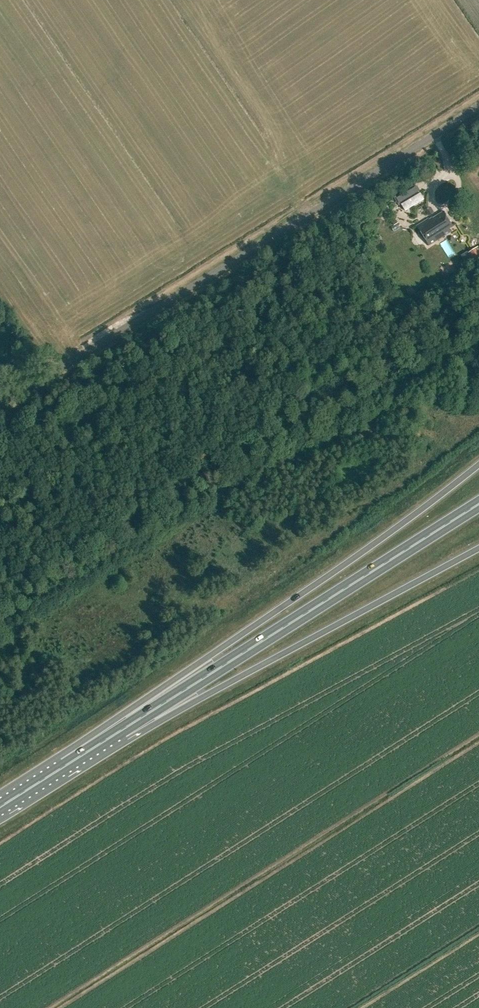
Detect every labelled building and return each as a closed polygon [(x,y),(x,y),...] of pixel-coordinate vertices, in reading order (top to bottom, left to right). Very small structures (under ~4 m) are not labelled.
[(421,192),(402,204),(405,210),(425,199),(421,192)] [(427,203),(423,206),(429,215),(433,213),(427,203)] [(452,226),(442,211),(432,218),(429,220),(428,219),(416,226),(429,246),(451,231),(449,228),(452,226)] [(474,263),(478,260),(478,248),(478,246),(468,252),(474,263)]
